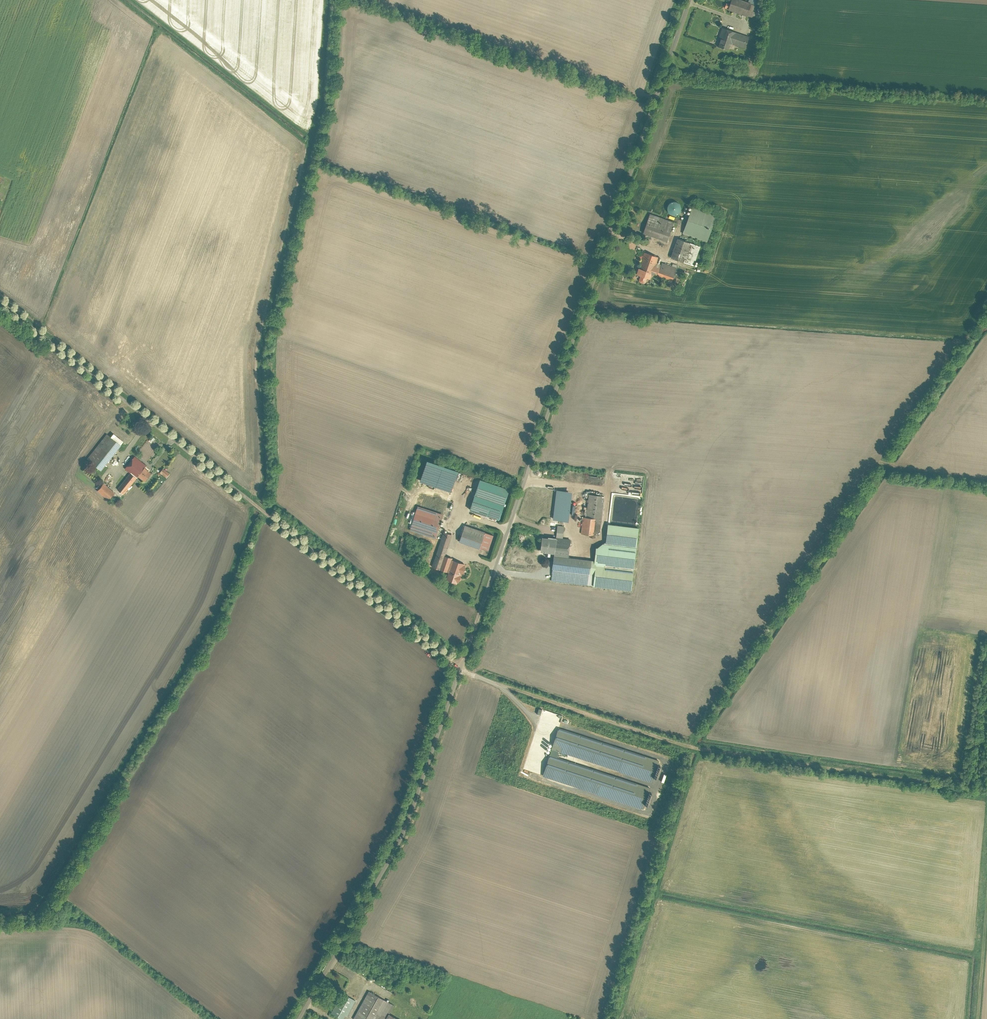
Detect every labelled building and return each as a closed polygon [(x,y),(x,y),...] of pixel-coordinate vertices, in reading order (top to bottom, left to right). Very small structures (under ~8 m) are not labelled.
[(743,0),(731,0),(730,3),(727,2),(725,8),(728,9),(728,10),(754,19),(760,1),(759,0),(748,0),(748,1),(743,0)] [(749,37),(722,27),(718,38),(720,38),(717,47),(728,51),(731,43),(745,48),(749,37)] [(681,211),(682,209),(681,206),(679,204),(677,203),(675,202),(673,203),(671,204),(669,205),(668,207),(667,210),(668,212),(669,214),(670,216),(673,217),(675,217),(677,216),(679,215),(681,213),(681,211)] [(693,208),(683,234),(707,243),(717,217),(693,208)] [(643,234),(668,243),(675,223),(650,214),(643,234)] [(702,244),(679,238),(673,258),(696,264),(699,254),(702,244)] [(659,257),(644,252),(636,275),(640,276),(639,279),(645,281),(646,278),(650,279),(652,274),(672,281),(676,267),(658,261),(659,257)] [(107,434),(86,459),(99,470),(123,442),(112,433),(110,436),(107,434)] [(130,472),(117,489),(124,494),(138,476),(145,482),(152,473),(143,466),(145,464),(134,456),(124,468),(130,472)] [(420,484),(451,495),(459,474),(427,463),(420,484)] [(164,467),(160,472),(166,477),(170,473),(164,467)] [(116,492),(103,482),(97,491),(109,500),(116,492)] [(510,492),(480,482),(475,497),(505,507),(510,492)] [(558,489),(555,519),(572,521),(575,491),(558,489)] [(583,519),(582,533),(596,534),(597,524),(603,524),(605,495),(590,494),(590,498),(584,497),(584,510),(579,510),(579,518),(583,519)] [(505,507),(475,497),(470,512),(499,523),(505,507)] [(458,520),(462,502),(450,499),(446,516),(449,516),(449,518),(458,520)] [(410,532),(436,541),(444,517),(418,508),(410,532)] [(639,529),(608,526),(606,543),(603,544),(602,546),(598,550),(596,550),(595,562),(554,558),(551,582),(594,586),(594,588),(632,592),(639,529)] [(465,527),(459,544),(489,554),(495,537),(465,527)] [(557,539),(543,537),(541,551),(554,553),(554,554),(568,556),(570,541),(556,540),(557,539)] [(452,558),(445,556),(441,569),(449,572),(453,561),(452,560),(452,558)] [(458,583),(464,564),(453,560),(447,579),(458,583)] [(659,759),(558,726),(542,775),(644,809),(651,786),(557,756),(559,751),(652,781),(659,759)] [(352,1018),(353,1018),(402,1018),(390,1012),(394,1004),(369,990),(352,1018)]
